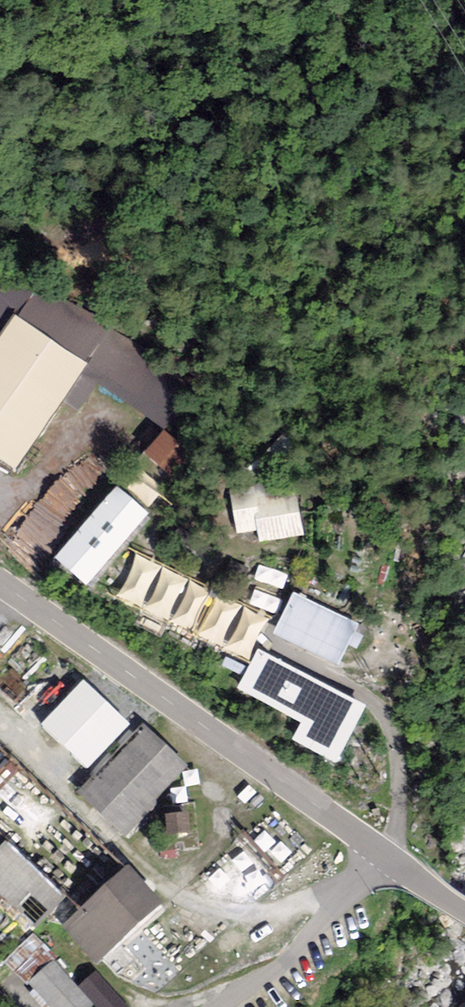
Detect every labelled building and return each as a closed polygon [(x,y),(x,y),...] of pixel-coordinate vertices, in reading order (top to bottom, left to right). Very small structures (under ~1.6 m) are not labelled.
[(15,317),(91,369),(85,378),(165,430),(176,414),(169,369),(109,328),(34,293),(0,282),(0,339),(15,317)] [(18,475),(85,378),(91,369),(15,317),(0,339),(0,463),(18,475)] [(164,434),(145,457),(162,471),(181,448),(164,434)] [(168,490),(145,470),(128,489),(150,509),(168,490)] [(229,497),(234,533),(257,530),(259,542),(302,535),(295,487),(229,497)] [(116,489),(55,563),(87,590),(149,516),(116,489)] [(137,556),(116,597),(139,609),(160,568),(137,556)] [(286,574),(257,567),(253,582),(283,589),(286,574)] [(164,570),(143,611),(166,623),(187,582),(164,570)] [(191,583),(170,624),(193,636),(214,595),(191,583)] [(280,595),(251,588),(247,603),(277,610),(280,595)] [(217,598),(196,639),(219,650),(240,610),(217,598)] [(356,626),(294,598),(275,638),(337,667),(356,626)] [(244,611),(223,651),(246,663),(267,622),(244,611)] [(191,773),(37,642),(1,684),(109,776),(92,796),(138,835),(191,773)] [(265,651),(241,695),(304,728),(294,746),(333,767),(366,704),(265,651)] [(190,818),(167,819),(168,839),(191,837),(190,818)] [(6,838),(0,844),(0,894),(36,927),(67,893),(6,838)] [(128,872),(63,928),(96,966),(162,910),(128,872)] [(25,989),(42,1006),(92,1006),(93,1005),(79,989),(53,963),(25,989)] [(79,989),(93,1005),(95,1006),(128,1006),(96,973),(79,989)]
